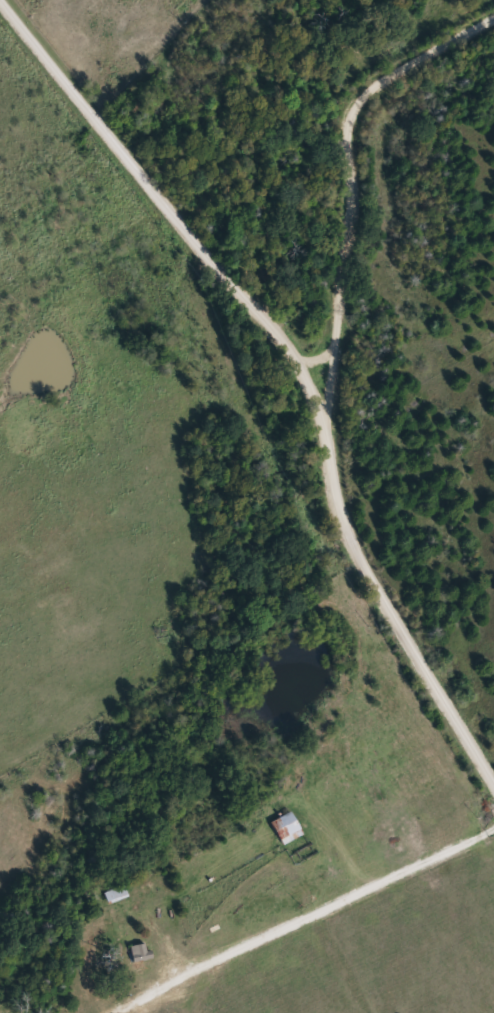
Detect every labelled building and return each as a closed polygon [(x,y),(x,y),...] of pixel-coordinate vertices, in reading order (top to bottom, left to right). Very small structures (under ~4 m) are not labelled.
[(304,832),(283,843),(272,821),(293,810),(304,832)] [(106,893),(125,883),(130,894),(111,904),(106,893)] [(130,946),(149,941),(152,957),(133,961),(130,946)]
